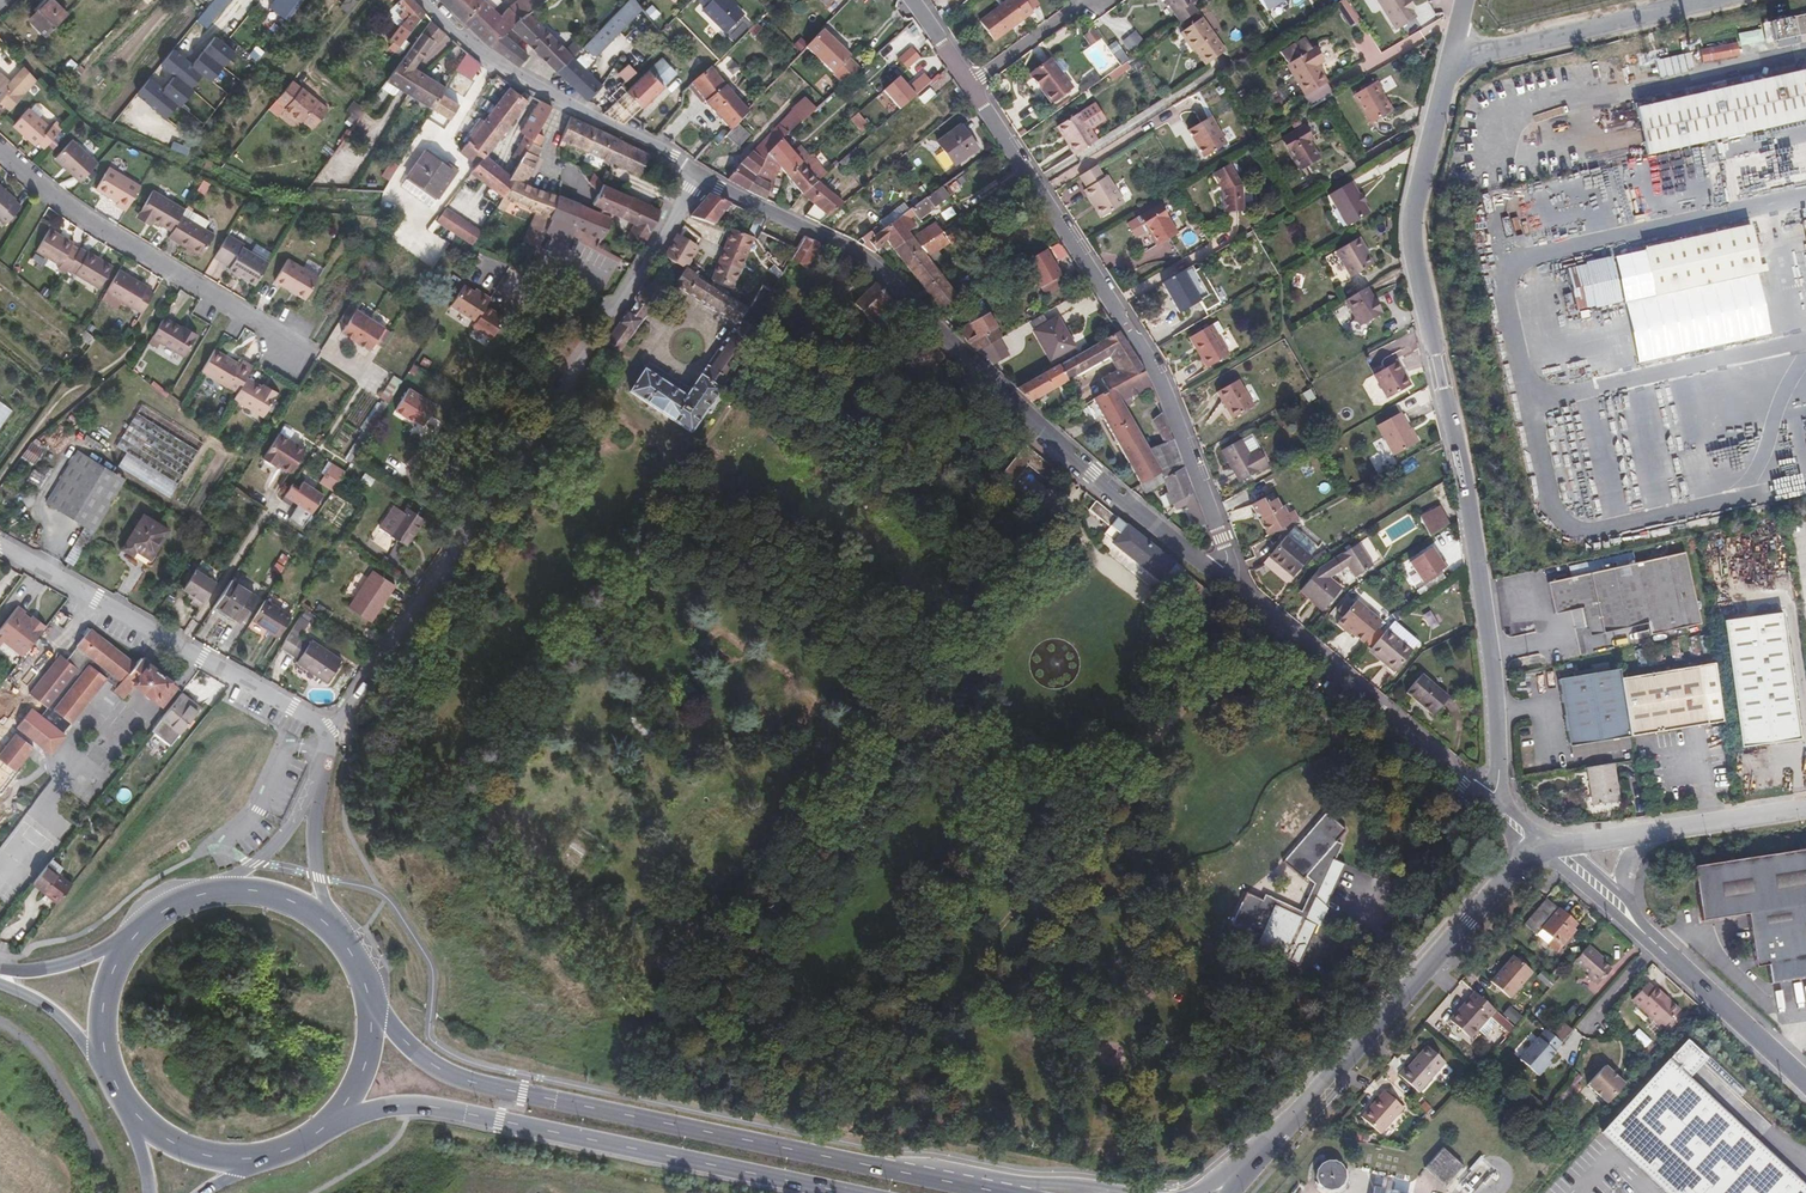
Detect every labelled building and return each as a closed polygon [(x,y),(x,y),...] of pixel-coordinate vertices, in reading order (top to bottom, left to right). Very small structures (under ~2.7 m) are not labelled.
[(46,36),(67,14),(52,0),(47,0),(28,19),(46,36)] [(213,1),(196,21),(206,29),(230,0),(213,0),(213,1)] [(288,21),(303,0),(275,0),(269,7),(287,20),(288,21)] [(348,13),(357,0),(344,0),(339,7),(348,13)] [(425,13),(413,0),(400,0),(392,7),(385,14),(400,27),(390,40),(394,42),(400,46),(425,13)] [(463,22),(484,0),(440,0),(463,22)] [(498,0),(484,0),(463,22),(489,46),(489,45),(503,34),(512,27),(515,23),(528,14),(546,0),(519,0),(509,7),(501,16),(492,8),(499,1),(498,0)] [(735,7),(729,1),(728,0),(712,0),(702,10),(726,33),(743,15),(735,7)] [(979,22),(993,41),(1033,12),(1032,10),(1024,0),(1009,0),(979,22)] [(1032,10),(1039,5),(1035,0),(1024,0),(1032,10)] [(1197,12),(1192,4),(1197,0),(1165,0),(1182,23),(1197,12)] [(1267,11),(1285,0),(1260,0),(1267,11)] [(1393,32),(1414,20),(1410,12),(1412,11),(1406,0),(1405,0),(1403,1),(1403,0),(1376,0),(1393,32)] [(277,35),(287,20),(269,7),(259,22),(277,35)] [(566,50),(528,14),(515,23),(512,27),(532,47),(537,52),(557,71),(572,57),(566,50)] [(1768,22),(1772,41),(1805,34),(1805,14),(1768,22)] [(1195,49),(1206,65),(1225,51),(1201,18),(1180,33),(1193,51),(1195,49)] [(408,93),(421,72),(414,68),(433,41),(436,43),(445,33),(431,20),(387,80),(408,93)] [(196,21),(186,33),(198,43),(208,30),(206,29),(196,21)] [(757,22),(749,31),(754,36),(762,27),(757,22)] [(585,44),(582,47),(593,58),(609,41),(602,27),(585,44)] [(851,56),(823,29),(807,47),(834,73),(834,74),(844,85),(861,69),(855,63),(849,58),(851,56)] [(1738,44),(1762,42),(1761,30),(1737,32),(1738,44)] [(1101,37),(1097,32),(1090,37),(1094,42),(1101,37)] [(503,34),(489,45),(519,67),(524,60),(528,55),(503,34)] [(1129,51),(1139,46),(1133,34),(1123,39),(1129,51)] [(578,37),(566,50),(572,57),(577,52),(582,47),(585,44),(578,37)] [(683,62),(694,52),(681,37),(670,47),(683,62)] [(454,41),(449,46),(455,51),(460,46),(454,41)] [(1698,50),(1701,63),(1739,54),(1735,41),(1698,50)] [(390,47),(396,52),(400,46),(394,42),(390,47)] [(1316,47),(1312,49),(1321,63),(1324,61),(1316,47)] [(907,68),(920,57),(911,48),(899,59),(907,68)] [(1305,95),(1327,82),(1322,73),(1317,65),(1319,63),(1321,63),(1312,49),(1287,65),(1305,95)] [(139,95),(166,116),(200,72),(174,52),(139,95)] [(481,63),(468,53),(456,70),(469,79),(481,63)] [(588,100),(602,85),(572,57),(557,71),(588,100)] [(627,91),(642,107),(677,73),(663,57),(628,90),(627,91)] [(1030,75),(1051,102),(1072,87),(1062,74),(1067,71),(1067,67),(1062,59),(1058,59),(1053,62),(1050,59),(1030,75)] [(1659,59),(1625,64),(1627,81),(1662,76),(1659,59)] [(692,84),(712,68),(707,61),(685,79),(691,85),(692,84)] [(80,64),(67,78),(73,84),(86,70),(80,64)] [(618,73),(627,81),(636,72),(627,64),(618,73)] [(24,68),(19,74),(33,86),(38,81),(24,68)] [(729,90),(712,68),(692,84),(706,102),(731,130),(749,112),(747,110),(738,101),(729,90)] [(1636,109),(1646,155),(1805,120),(1805,71),(1636,109)] [(446,88),(421,72),(408,93),(433,109),(442,94),(446,88)] [(8,86),(11,83),(0,73),(0,79),(8,86)] [(1,102),(11,111),(22,98),(33,86),(19,74),(11,83),(8,86),(0,79),(0,103),(1,102)] [(915,95),(931,81),(924,74),(908,88),(909,89),(915,95)] [(292,80),(277,98),(286,106),(284,108),(301,121),(302,120),(312,128),(327,110),(292,80)] [(624,124),(627,121),(642,107),(627,91),(628,90),(623,85),(621,82),(617,85),(619,87),(610,95),(615,101),(606,110),(602,114),(624,124)] [(1333,92),(1327,82),(1305,95),(1312,106),(1333,92)] [(1381,95),(1383,93),(1384,93),(1377,82),(1354,96),(1370,122),(1390,110),(1381,95)] [(529,95),(511,85),(489,113),(483,120),(502,134),(527,101),(527,100),(526,100),(529,95)] [(903,94),(909,101),(915,95),(909,89),(903,94)] [(1392,109),(1383,93),(1381,95),(1390,110),(1392,109)] [(442,94),(433,109),(433,110),(450,120),(460,104),(442,94)] [(540,100),(529,95),(526,100),(527,100),(527,101),(536,106),(540,100)] [(740,164),(728,179),(747,191),(756,176),(767,155),(766,154),(781,139),(788,133),(802,121),(817,109),(806,98),(789,112),(756,147),(740,164)] [(1060,105),(1062,108),(1072,100),(1070,98),(1060,105)] [(552,106),(540,100),(536,106),(529,118),(521,132),(525,135),(517,146),(524,150),(526,151),(537,132),(552,106)] [(38,143),(45,149),(60,132),(53,125),(50,128),(29,109),(14,126),(36,146),(38,143)] [(1074,154),(1097,140),(1079,112),(1057,126),(1063,136),(1066,135),(1070,143),(1068,144),(1074,154)] [(869,126),(858,113),(851,119),(862,132),(869,126)] [(611,135),(571,116),(561,139),(602,158),(613,163),(641,175),(649,156),(650,155),(611,135)] [(1188,130),(1204,157),(1226,144),(1210,117),(1188,130)] [(502,134),(483,120),(468,140),(469,140),(460,151),(459,152),(476,165),(483,156),(484,157),(485,155),(502,134)] [(60,132),(64,128),(56,122),(53,125),(60,132)] [(738,124),(728,136),(739,147),(750,135),(738,124)] [(954,166),(977,149),(960,125),(937,142),(954,166)] [(1251,143),(1255,141),(1246,126),(1244,127),(1251,139),(1249,140),(1251,143)] [(1304,126),(1282,139),(1300,169),(1319,158),(1309,140),(1311,139),(1304,126)] [(504,197),(498,206),(504,210),(510,200),(530,209),(542,214),(550,217),(558,195),(557,195),(533,188),(525,184),(539,157),(538,156),(543,148),(539,146),(544,136),(537,132),(526,151),(524,150),(509,174),(515,180),(504,197)] [(792,152),(781,139),(766,154),(767,155),(776,162),(780,167),(787,175),(801,163),(792,152)] [(55,159),(81,182),(98,163),(72,140),(55,159)] [(430,143),(425,151),(445,165),(447,162),(451,157),(430,143)] [(1732,160),(1739,193),(1805,179),(1805,144),(1732,160)] [(524,150),(517,146),(511,155),(518,159),(524,150)] [(799,146),(792,152),(801,163),(808,156),(799,146)] [(456,170),(468,178),(472,173),(470,172),(476,165),(459,152),(460,151),(457,149),(448,163),(457,169),(456,170)] [(438,196),(456,170),(457,169),(448,163),(447,162),(445,165),(425,151),(408,176),(438,196)] [(509,174),(485,155),(484,157),(483,156),(476,165),(470,172),(472,173),(504,197),(515,180),(509,174)] [(776,162),(767,155),(756,176),(747,191),(766,200),(771,185),(780,167),(776,162)] [(802,194),(816,182),(826,173),(810,155),(808,156),(801,163),(787,175),(802,194)] [(862,173),(847,155),(839,162),(854,180),(862,173)] [(1540,163),(1540,167),(1579,161),(1578,156),(1540,163)] [(1096,165),(1079,176),(1087,188),(1084,190),(1090,200),(1092,198),(1097,206),(1095,208),(1101,218),(1124,204),(1107,175),(1103,178),(1096,165)] [(1224,212),(1243,210),(1241,184),(1230,165),(1213,174),(1223,190),(1224,212)] [(116,205),(126,211),(141,187),(109,168),(96,190),(118,203),(116,205)] [(593,173),(589,182),(598,194),(602,185),(593,173)] [(438,196),(408,176),(401,187),(431,207),(438,196)] [(1370,213),(1365,203),(1359,194),(1352,181),(1329,195),(1347,226),(1370,213)] [(826,217),(843,204),(816,182),(802,194),(814,204),(805,216),(820,223),(826,217)] [(0,184),(0,220),(6,225),(22,208),(14,201),(16,199),(0,184)] [(603,208),(600,212),(611,217),(613,213),(635,223),(627,238),(643,246),(652,231),(661,210),(652,205),(651,205),(603,184),(602,185),(598,194),(593,204),(603,208)] [(910,209),(915,215),(919,219),(930,211),(948,197),(940,187),(921,201),(910,209)] [(182,216),(186,209),(153,190),(139,214),(153,223),(154,220),(173,231),(182,216)] [(1359,194),(1365,203),(1367,202),(1362,192),(1359,194)] [(692,217),(714,224),(730,203),(711,194),(692,217)] [(583,205),(558,195),(550,217),(552,218),(546,231),(571,241),(576,228),(602,238),(611,217),(600,212),(583,205)] [(1160,205),(1140,217),(1130,222),(1137,235),(1148,229),(1157,245),(1177,233),(1160,205)] [(878,219),(885,228),(902,215),(895,206),(878,219)] [(483,232),(446,207),(436,220),(474,246),(483,232)] [(887,240),(893,249),(911,236),(908,232),(916,226),(910,218),(915,215),(910,209),(902,215),(885,228),(881,231),(887,240)] [(531,238),(541,242),(546,231),(552,218),(550,217),(542,214),(531,238)] [(758,238),(766,219),(758,215),(758,216),(751,230),(740,226),(738,231),(754,237),(758,238)] [(173,231),(169,237),(201,256),(214,235),(182,216),(173,231)] [(943,232),(950,243),(966,233),(959,222),(943,232)] [(678,234),(698,246),(703,238),(684,223),(678,234)] [(925,229),(933,239),(942,233),(935,223),(925,229)] [(862,245),(874,252),(887,240),(881,231),(878,227),(877,226),(856,241),(862,245)] [(1760,272),(1750,226),(1644,249),(1654,295),(1760,272)] [(36,251),(68,270),(80,249),(73,245),(74,243),(49,229),(36,251)] [(732,288),(754,237),(738,231),(733,229),(733,230),(713,279),(712,281),(732,288)] [(925,229),(912,237),(920,247),(933,239),(925,229)] [(893,249),(939,308),(958,297),(927,257),(950,243),(943,232),(942,233),(933,239),(920,247),(912,237),(911,236),(893,249)] [(256,284),(268,264),(241,248),(244,243),(228,234),(215,256),(231,265),(229,268),(256,284)] [(666,256),(686,268),(686,267),(697,249),(698,246),(678,234),(666,256)] [(820,244),(805,237),(797,251),(791,260),(806,268),(819,246),(820,244)] [(1360,237),(1358,238),(1367,255),(1370,253),(1360,237)] [(1367,255),(1358,238),(1335,251),(1351,277),(1373,264),(1367,255)] [(1061,264),(1070,258),(1061,245),(1052,251),(1061,264)] [(88,253),(80,248),(80,249),(68,270),(99,288),(113,266),(88,252),(88,253)] [(1060,275),(1045,250),(1024,262),(1039,288),(1055,278),(1060,275)] [(1621,255),(1566,268),(1576,310),(1631,298),(1621,255)] [(306,298),(318,278),(288,260),(275,280),(306,298)] [(751,310),(750,310),(698,275),(686,267),(686,268),(677,281),(678,284),(729,317),(737,322),(701,374),(690,390),(648,362),(630,391),(691,432),(719,392),(760,333),(754,328),(744,321),(751,310)] [(142,313),(154,294),(146,289),(147,287),(119,270),(106,292),(142,313)] [(1200,301),(1182,271),(1162,282),(1179,313),(1200,301)] [(875,283),(862,272),(857,278),(869,289),(875,283)] [(1059,286),(1055,278),(1039,288),(1044,295),(1059,286)] [(624,314),(602,350),(603,350),(604,351),(605,351),(606,351),(607,351),(608,351),(609,350),(610,350),(610,349),(611,349),(612,348),(612,347),(621,352),(634,333),(664,292),(646,279),(635,298),(634,299),(635,300),(636,302),(630,312),(628,311),(627,312),(624,314)] [(478,286),(467,280),(453,302),(479,318),(490,301),(494,293),(485,287),(483,290),(478,286)] [(875,283),(869,289),(854,304),(870,320),(871,320),(877,327),(898,307),(875,283)] [(1367,287),(1345,300),(1354,316),(1353,321),(1350,331),(1366,335),(1369,320),(1382,313),(1367,287)] [(508,313),(490,301),(479,318),(475,323),(494,335),(508,313)] [(977,351),(1002,337),(997,328),(982,301),(964,311),(970,323),(959,329),(960,330),(966,341),(977,351)] [(357,307),(342,330),(370,348),(385,325),(357,307)] [(1029,322),(1034,330),(1048,323),(1043,314),(1029,322)] [(1065,334),(1067,334),(1058,317),(1056,318),(1065,334)] [(183,330),(163,318),(150,341),(158,346),(161,341),(185,355),(197,334),(188,329),(186,332),(183,330)] [(1074,346),(1067,334),(1065,334),(1056,318),(1048,323),(1034,330),(1034,331),(1050,361),(1074,346)] [(1350,331),(1353,321),(1342,328),(1350,331)] [(1211,324),(1193,335),(1201,350),(1198,352),(1207,368),(1229,355),(1211,324)] [(96,339),(85,330),(79,338),(91,346),(96,339)] [(1144,371),(1118,331),(1059,364),(1065,375),(1076,368),(1078,373),(1082,372),(1109,356),(1114,353),(1117,358),(1112,361),(1118,370),(1101,379),(1107,391),(1110,389),(1144,371)] [(1201,350),(1193,335),(1189,337),(1198,352),(1201,350)] [(944,356),(927,338),(916,348),(933,367),(944,356)] [(246,377),(253,367),(242,360),(240,364),(214,349),(201,371),(227,387),(227,386),(237,392),(246,377)] [(1403,379),(1406,377),(1397,361),(1374,374),(1387,398),(1408,387),(1403,379)] [(1059,364),(1017,388),(1030,401),(1067,380),(1065,375),(1059,364)] [(1076,368),(1065,375),(1067,380),(1078,373),(1076,368)] [(1151,387),(1144,371),(1110,389),(1107,391),(1093,399),(1105,420),(1140,484),(1160,473),(1162,472),(1148,449),(1133,423),(1124,407),(1121,401),(1130,397),(1143,390),(1148,402),(1151,403),(1158,403),(1151,387)] [(237,392),(233,399),(263,417),(278,393),(267,386),(266,389),(262,387),(246,377),(237,392)] [(1238,380),(1217,392),(1232,419),(1253,406),(1238,380)] [(409,388),(395,410),(414,422),(408,430),(430,444),(444,423),(430,415),(436,405),(409,388)] [(1133,402),(1130,397),(1121,401),(1124,407),(1133,402)] [(141,405),(116,446),(127,452),(118,466),(170,498),(203,443),(141,405)] [(1172,440),(1161,413),(1153,419),(1165,442),(1172,440)] [(1416,443),(1399,413),(1375,426),(1392,456),(1416,443)] [(305,449),(279,432),(263,458),(274,465),(276,462),(279,465),(280,465),(291,472),(305,449)] [(1221,450),(1239,482),(1269,466),(1259,448),(1249,454),(1240,439),(1221,450)] [(1172,440),(1165,442),(1148,449),(1162,472),(1165,478),(1183,467),(1173,440),(1172,440)] [(1056,469),(1025,445),(998,478),(1010,488),(1028,465),(1047,480),(1056,469)] [(85,525),(94,531),(125,479),(78,451),(47,503),(85,525)] [(1311,467),(1308,462),(1303,465),(1305,470),(1311,467)] [(344,471),(331,463),(320,482),(333,490),(344,471)] [(1160,473),(1140,484),(1145,493),(1164,482),(1168,493),(1165,494),(1170,505),(1173,504),(1183,498),(1186,504),(1196,529),(1204,524),(1183,467),(1165,478),(1163,479),(1160,473)] [(361,480),(370,486),(375,479),(366,473),(361,480)] [(306,523),(323,496),(303,483),(298,489),(292,485),(285,496),(298,505),(288,520),(302,528),(305,523),(306,523)] [(1183,498),(1173,504),(1176,510),(1186,504),(1183,498)] [(1268,536),(1297,520),(1292,511),(1287,514),(1282,507),(1280,508),(1275,499),(1266,504),(1263,499),(1251,505),(1256,514),(1260,515),(1262,518),(1261,519),(1259,520),(1268,536)] [(1152,545),(1096,501),(1089,510),(1103,521),(1101,524),(1105,527),(1107,524),(1110,526),(1104,534),(1114,542),(1113,543),(1159,580),(1160,579),(1167,570),(1177,578),(1174,582),(1195,599),(1189,606),(1211,624),(1223,608),(1210,592),(1204,588),(1183,571),(1183,570),(1179,567),(1152,545)] [(406,545),(424,519),(408,507),(405,512),(395,505),(380,527),(406,545)] [(1443,505),(1424,515),(1435,533),(1453,521),(1443,505)] [(122,549),(133,555),(136,550),(150,559),(169,529),(144,514),(122,549)] [(64,561),(68,563),(73,565),(73,566),(94,531),(85,525),(64,561)] [(1286,536),(1269,556),(1292,576),(1309,556),(1286,536)] [(1310,596),(1324,608),(1341,588),(1328,577),(1347,565),(1355,577),(1377,562),(1362,540),(1318,569),(1300,591),(1308,598),(1310,596)] [(1436,549),(1411,561),(1421,584),(1447,573),(1436,549)] [(1595,607),(1602,636),(1649,625),(1652,637),(1703,625),(1687,553),(1554,585),(1561,615),(1582,610),(1595,607)] [(199,607),(216,582),(195,569),(183,588),(190,593),(195,596),(193,598),(191,602),(199,607)] [(349,607),(370,622),(395,585),(374,570),(349,607)] [(1167,570),(1160,579),(1170,588),(1169,590),(1189,606),(1195,599),(1174,582),(1177,578),(1167,570)] [(231,580),(214,605),(228,614),(239,621),(256,596),(231,580)] [(1323,610),(1324,608),(1310,596),(1308,598),(1323,610)] [(265,599),(252,619),(269,629),(279,636),(292,616),(265,599)] [(1381,622),(1356,601),(1337,624),(1342,629),(1346,628),(1351,633),(1364,643),(1381,622)] [(228,614),(214,605),(211,609),(225,618),(228,614)] [(17,606),(0,628),(0,644),(3,641),(22,656),(45,625),(37,619),(35,622),(30,619),(23,614),(25,612),(17,606)] [(1589,639),(1602,636),(1595,607),(1582,610),(1589,639)] [(1725,621),(1742,746),(1802,738),(1785,613),(1725,621)] [(1231,636),(1240,628),(1232,618),(1223,626),(1231,636)] [(134,664),(90,629),(77,646),(67,660),(60,655),(30,693),(48,708),(41,716),(31,708),(17,727),(20,729),(0,754),(0,759),(15,771),(33,748),(31,746),(35,741),(25,733),(39,715),(62,733),(106,679),(116,686),(134,664)] [(279,636),(269,629),(267,632),(278,639),(279,636)] [(1387,629),(1371,648),(1386,660),(1384,663),(1394,672),(1412,650),(1387,629)] [(309,643),(291,631),(280,647),(298,659),(296,662),(327,682),(342,660),(311,640),(309,643)] [(1386,660),(1371,648),(1369,650),(1384,663),(1386,660)] [(136,665),(134,664),(116,686),(114,690),(124,698),(135,684),(162,705),(176,687),(171,682),(172,681),(142,658),(136,665)] [(1716,665),(1626,678),(1635,737),(1724,723),(1716,665)] [(1576,766),(1638,756),(1635,737),(1626,678),(1624,666),(1595,671),(1594,667),(1576,670),(1576,674),(1562,676),(1576,766)] [(1422,674),(1406,692),(1433,715),(1448,697),(1422,674)] [(189,698),(182,693),(162,718),(181,734),(198,712),(186,702),(189,698)] [(201,708),(189,698),(186,702),(198,712),(201,708)] [(20,729),(17,727),(31,708),(25,703),(0,735),(0,754),(20,729)] [(66,736),(62,733),(39,715),(25,733),(35,741),(52,754),(66,736)] [(1614,763),(1588,767),(1594,803),(1620,799),(1614,763)] [(634,773),(630,771),(623,780),(627,783),(633,774),(634,773)] [(1321,903),(1326,907),(1346,864),(1335,859),(1342,844),(1337,842),(1347,830),(1326,812),(1283,862),(1304,880),(1307,876),(1315,883),(1302,911),(1265,895),(1263,900),(1246,892),(1231,926),(1255,936),(1256,933),(1259,934),(1254,947),(1282,959),(1284,955),(1287,957),(1286,959),(1299,965),(1308,946),(1310,941),(1313,935),(1316,929),(1318,925),(1312,922),(1321,903)] [(1755,969),(1766,968),(1769,986),(1805,980),(1805,852),(1694,868),(1701,923),(1747,916),(1755,969)] [(58,903),(72,885),(58,873),(62,867),(52,859),(47,865),(34,881),(51,895),(50,897),(58,903)] [(34,881),(33,883),(50,897),(51,895),(34,881)] [(1328,908),(1326,907),(1321,903),(1312,922),(1318,925),(1320,926),(1328,908)] [(1572,936),(1570,933),(1574,928),(1547,903),(1523,930),(1553,957),(1572,936)] [(1606,956),(1591,943),(1576,959),(1591,973),(1589,976),(1599,985),(1613,969),(1603,960),(1606,956)] [(1491,982),(1510,999),(1533,973),(1513,956),(1491,982)] [(1682,1010),(1657,988),(1656,990),(1649,984),(1634,1001),(1665,1029),(1682,1010)] [(1496,1009),(1475,992),(1452,1020),(1472,1037),(1496,1009)] [(1561,1045),(1571,1034),(1564,1027),(1554,1039),(1561,1045)] [(1554,1039),(1545,1032),(1519,1062),(1539,1078),(1545,1070),(1543,1068),(1555,1055),(1554,1054),(1561,1045),(1554,1039)] [(1620,1042),(1616,1047),(1637,1065),(1641,1060),(1620,1042)] [(1446,1063),(1428,1047),(1411,1067),(1408,1066),(1401,1075),(1421,1092),(1446,1063)] [(1666,1062),(1598,1137),(1658,1192),(1805,1192),(1805,1190),(1666,1062)] [(1590,1087),(1610,1105),(1627,1085),(1607,1068),(1590,1087)] [(1385,1090),(1363,1116),(1382,1133),(1404,1106),(1385,1090)] [(842,1115),(837,1119),(836,1126),(840,1132),(847,1132),(852,1127),(852,1120),(848,1115),(842,1115)] [(1461,1166),(1440,1148),(1423,1168),(1443,1186),(1461,1166)] [(1331,1162),(1319,1163),(1316,1168),(1315,1173),(1315,1178),(1318,1184),(1321,1188),(1332,1190),(1337,1187),(1341,1181),(1342,1177),(1341,1170),(1339,1166),(1331,1162)]
